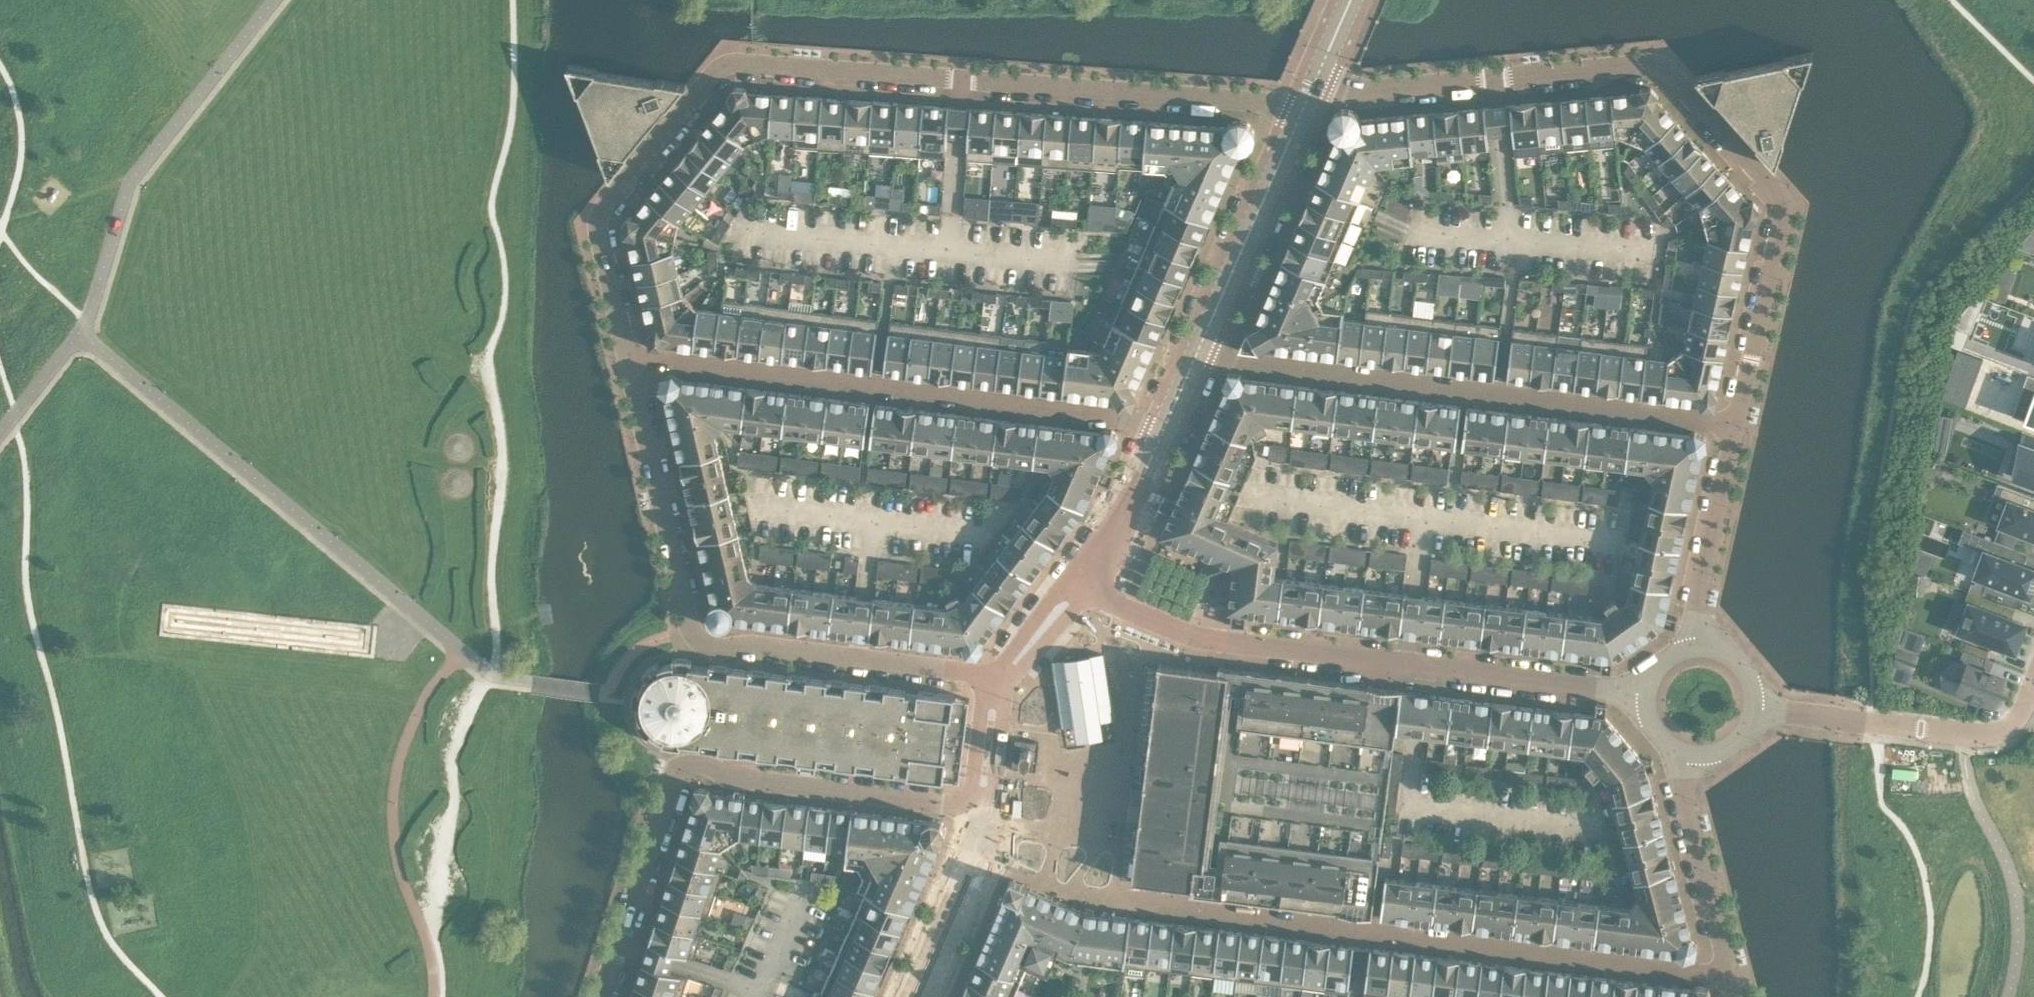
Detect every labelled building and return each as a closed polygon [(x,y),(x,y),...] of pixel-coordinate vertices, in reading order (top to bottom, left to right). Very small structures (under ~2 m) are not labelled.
[(1803,80),(1813,51),(1783,58),(1782,60),(1724,73),(1722,70),(1699,76),(1693,77),(1713,99),(1715,98),(1755,143),(1755,145),(1774,167),(1776,162),(1784,139),(1782,137),(1800,81),(1803,80)] [(667,106),(686,84),(657,78),(656,80),(597,71),(596,68),(567,64),(577,92),(579,92),(600,148),(599,150),(609,177),(628,154),(627,152),(665,106),(667,106)] [(727,95),(728,99),(712,119),(744,144),(756,139),(742,105),(734,86),(727,95)] [(769,133),(772,93),(747,91),(745,87),(734,86),(742,105),(756,139),(769,133)] [(1611,95),(1615,135),(1630,140),(1643,106),(1650,87),(1639,88),(1638,92),(1611,95)] [(1656,100),(1658,95),(1650,87),(1643,106),(1630,140),(1644,146),(1674,120),(1656,100)] [(769,133),(794,135),(797,95),(772,93),(769,133)] [(818,149),(822,97),(797,95),(794,135),(793,147),(818,149)] [(1589,137),(1615,135),(1611,95),(1585,97),(1589,137)] [(818,149),(844,150),(848,99),(822,97),(818,149)] [(1560,99),(1564,139),(1589,137),(1585,97),(1560,99)] [(844,150),(869,152),(872,100),(848,99),(844,150)] [(1539,142),(1564,139),(1560,99),(1534,102),(1539,154),(1540,154),(1539,142)] [(894,154),(898,102),(872,100),(869,152),(894,154)] [(894,154),(919,156),(922,104),(898,102),(894,154)] [(1534,102),(1506,105),(1498,105),(1488,106),(1488,107),(1484,108),(1487,134),(1490,133),(1490,135),(1501,133),(1508,133),(1512,132),(1514,156),(1539,154),(1534,102)] [(945,157),(947,134),(948,135),(948,133),(947,133),(949,107),(950,108),(950,106),(922,104),(919,156),(945,157)] [(992,162),(996,110),(968,108),(959,107),(950,106),(950,108),(949,107),(947,133),(948,133),(948,135),(958,135),(966,136),(967,136),(965,160),(992,162)] [(1488,106),(1459,109),(1463,149),(1488,146),(1487,135),(1490,135),(1490,133),(1487,134),(1484,108),(1488,107),(1488,106)] [(1352,267),(1361,247),(1369,228),(1378,207),(1389,184),(1414,181),(1412,162),(1413,161),(1412,154),(1408,114),(1358,119),(1357,117),(1356,115),(1355,113),(1354,111),(1352,110),(1350,109),(1348,108),(1345,108),(1342,108),(1340,108),(1338,109),(1336,110),(1335,111),(1333,112),(1332,113),(1331,115),(1330,117),(1330,118),(1329,120),(1329,122),(1329,124),(1330,127),(1330,128),(1331,130),(1333,132),(1334,133),(1336,135),(1316,180),(1307,200),(1298,220),(1290,240),(1281,260),(1251,329),(1245,332),(1238,349),(1256,352),(1262,348),(1337,358),(1342,318),(1343,310),(1346,290),(1344,287),(1352,267)] [(1437,151),(1463,149),(1459,109),(1434,111),(1437,151)] [(992,162),(1017,163),(1020,111),(996,110),(992,162)] [(1017,163),(1041,165),(1045,113),(1020,111),(1017,163)] [(1437,151),(1434,111),(1408,114),(1412,154),(1437,151)] [(1045,113),(1041,165),(1067,167),(1071,115),(1045,113)] [(1067,167),(1093,169),(1097,117),(1071,115),(1067,167)] [(1117,171),(1118,167),(1121,119),(1097,117),(1093,169),(1117,171)] [(731,160),(744,144),(712,119),(699,134),(731,160)] [(1068,347),(1067,347),(1066,355),(1061,395),(1116,402),(1118,406),(1131,408),(1137,396),(1134,391),(1156,341),(1165,322),(1173,302),(1182,282),(1191,262),(1199,242),(1208,223),(1240,150),(1247,147),(1253,141),(1254,137),(1254,134),(1253,130),(1252,127),(1250,124),(1247,122),(1240,119),(1232,121),(1226,127),(1145,121),(1142,168),(1143,169),(1141,188),(1145,195),(1127,238),(1126,239),(1119,255),(1111,275),(1087,330),(1071,327),(1068,347)] [(1142,168),(1145,121),(1121,119),(1118,167),(1142,168)] [(1644,146),(1658,161),(1688,135),(1674,120),(1644,146)] [(718,176),(731,160),(699,134),(687,150),(718,176)] [(1658,161),(1672,177),(1702,150),(1688,135),(1658,161)] [(687,150),(674,166),(705,192),(718,176),(687,150)] [(1702,150),(1672,177),(1685,192),(1715,165),(1702,150)] [(1630,179),(1636,173),(1628,162),(1624,170),(1630,179)] [(755,179),(760,170),(754,164),(749,174),(755,179)] [(1685,192),(1699,207),(1729,180),(1715,165),(1685,192)] [(692,207),(705,192),(674,166),(661,182),(692,207)] [(1729,180),(1699,207),(1703,223),(1739,214),(1759,209),(1752,200),(1748,201),(1729,180)] [(661,182),(648,198),(679,223),(692,207),(661,182)] [(744,197),(750,187),(744,182),(738,192),(744,197)] [(1653,210),(1659,204),(1645,185),(1639,190),(1653,210)] [(789,198),(790,190),(778,189),(777,197),(789,198)] [(1453,199),(1452,191),(1428,189),(1429,198),(1453,199)] [(801,199),(802,191),(790,190),(789,198),(801,199)] [(738,208),(744,197),(738,192),(732,203),(738,208)] [(1491,202),(1491,194),(1479,193),(1479,201),(1491,202)] [(840,203),(840,195),(828,194),(828,202),(840,203)] [(852,204),(852,196),(840,195),(840,203),(852,204)] [(1532,205),(1531,197),(1519,196),(1519,204),(1532,205)] [(675,237),(679,223),(648,198),(632,217),(628,216),(621,224),(641,229),(675,237)] [(890,208),(890,200),(878,199),(878,207),(890,208)] [(1583,208),(1582,200),(1558,199),(1559,207),(1583,208)] [(902,209),(902,201),(890,200),(890,208),(902,209)] [(1621,211),(1620,203),(1608,202),(1609,210),(1621,211)] [(939,213),(940,205),(928,204),(927,212),(939,213)] [(975,217),(976,209),(964,207),(963,215),(975,217)] [(1757,219),(1759,209),(1739,214),(1703,223),(1708,239),(1746,248),(1753,221),(1757,219)] [(1012,220),(1013,213),(1001,212),(1000,219),(1012,220)] [(1024,221),(1025,213),(1013,213),(1012,220),(1024,221)] [(1063,225),(1064,217),(1052,216),(1051,224),(1063,225)] [(1665,226),(1673,224),(1668,216),(1662,221),(1665,226)] [(723,233),(730,222),(723,217),(717,228),(723,233)] [(1075,227),(1076,219),(1064,217),(1063,225),(1075,227)] [(1113,230),(1114,222),(1102,221),(1101,229),(1113,230)] [(1125,231),(1126,224),(1114,222),(1113,230),(1125,231)] [(628,236),(633,260),(672,251),(675,237),(641,229),(621,224),(623,235),(628,236)] [(718,242),(723,233),(717,228),(711,239),(718,242)] [(1675,249),(1677,237),(1668,240),(1668,247),(1675,249)] [(2017,247),(2033,253),(2033,240),(2025,237),(2017,247)] [(1708,239),(1703,261),(1741,270),(1746,248),(1708,239)] [(677,273),(672,251),(633,260),(638,282),(677,273)] [(708,262),(716,260),(716,251),(708,251),(708,262)] [(709,273),(717,268),(716,260),(708,262),(709,273)] [(1703,261),(1698,283),(1737,292),(1741,270),(1703,261)] [(1670,289),(1673,265),(1666,263),(1663,287),(1670,289)] [(747,277),(748,269),(736,267),(735,275),(747,277)] [(1364,275),(1364,267),(1357,267),(1354,275),(1364,275)] [(1383,277),(1383,269),(1371,268),(1371,276),(1383,277)] [(759,278),(760,270),(748,269),(747,277),(759,278)] [(1415,279),(1416,271),(1404,270),(1403,278),(1415,279)] [(1427,280),(1428,272),(1416,271),(1415,279),(1427,280)] [(792,281),(792,273),(780,272),(780,280),(792,281)] [(638,282),(643,303),(682,295),(677,273),(638,282)] [(804,282),(804,274),(792,273),(792,281),(804,282)] [(1460,282),(1460,274),(1448,273),(1447,281),(1460,282)] [(1472,283),(1473,275),(1460,274),(1460,282),(1472,283)] [(836,285),(837,277),(825,276),(824,284),(836,285)] [(848,287),(849,279),(837,277),(836,285),(848,287)] [(1504,286),(1505,278),(1493,277),(1492,285),(1504,286)] [(1531,287),(1532,279),(1520,279),(1519,286),(1531,287)] [(880,290),(881,282),(869,281),(868,289),(880,290)] [(1565,282),(1553,281),(1552,289),(1564,290),(1565,282)] [(1565,282),(1564,290),(1576,291),(1577,283),(1565,282)] [(1996,282),(1991,297),(2004,302),(2010,287),(1996,282)] [(907,292),(908,284),(895,283),(895,291),(907,292)] [(1698,283),(1693,305),(1732,314),(1737,292),(1698,283)] [(1609,285),(1597,284),(1596,292),(1608,293),(1609,285)] [(1621,286),(1609,285),(1608,293),(1620,294),(1621,286)] [(939,296),(940,288),(928,286),(927,294),(939,296)] [(1652,296),(1653,288),(1641,287),(1640,295),(1652,296)] [(951,297),(952,289),(940,288),(939,296),(951,297)] [(983,300),(984,292),(972,291),(971,299),(983,300)] [(995,301),(996,293),(984,292),(983,300),(995,301)] [(690,302),(682,295),(643,303),(650,331),(646,335),(649,347),(665,330),(690,302)] [(1028,304),(1029,297),(1017,295),(1016,303),(1028,304)] [(1040,306),(1041,298),(1029,297),(1028,304),(1040,306)] [(1072,309),(1073,301),(1061,299),(1060,308),(1072,309)] [(744,302),(721,300),(720,312),(715,351),(737,354),(744,302)] [(665,345),(693,348),(697,309),(690,302),(665,330),(649,347),(661,348),(665,345)] [(759,357),(766,305),(744,302),(737,354),(759,357)] [(1665,329),(1668,304),(1661,302),(1658,322),(1665,329)] [(788,308),(766,305),(759,357),(782,360),(788,308)] [(1693,305),(1688,327),(1727,336),(1732,314),(1693,305)] [(810,311),(788,308),(782,360),(804,362),(810,311)] [(720,312),(697,309),(693,348),(715,351),(720,312)] [(1364,321),(1342,318),(1337,358),(1360,361),(1366,309),(1365,309),(1364,321)] [(1360,361),(1382,363),(1389,312),(1366,309),(1360,361)] [(833,313),(810,311),(804,362),(826,365),(833,313)] [(1411,315),(1389,312),(1382,363),(1404,366),(1411,315)] [(854,316),(833,313),(826,365),(848,368),(854,316)] [(1433,317),(1411,315),(1404,366),(1426,369),(1433,317)] [(872,370),(878,319),(854,316),(848,368),(874,371),(874,370),(872,370)] [(1455,320),(1433,317),(1426,369),(1449,372),(1455,320)] [(1449,372),(1471,375),(1477,323),(1455,320),(1449,372)] [(913,324),(889,321),(883,371),(881,371),(881,372),(906,375),(913,324)] [(1500,326),(1477,323),(1471,375),(1494,378),(1500,326)] [(935,326),(913,324),(906,375),(928,378),(935,326)] [(952,381),(958,329),(935,326),(928,378),(952,381)] [(1950,326),(1947,344),(1961,349),(1968,332),(1950,326)] [(1655,336),(1651,328),(1645,327),(1644,335),(1655,336)] [(1683,349),(1722,358),(1727,336),(1688,327),(1683,349)] [(1535,330),(1512,328),(1506,379),(1528,382),(1535,330)] [(979,332),(958,329),(952,381),(973,384),(979,332)] [(1557,333),(1535,330),(1528,382),(1550,385),(1557,333)] [(995,387),(1000,347),(1001,335),(979,332),(973,384),(995,387)] [(1558,333),(1557,333),(1550,385),(1575,388),(1581,336),(1580,336),(1579,348),(1556,345),(1558,333)] [(1596,391),(1603,339),(1581,336),(1575,388),(1596,391)] [(1023,338),(1022,349),(1017,389),(1039,392),(1044,352),(1046,340),(1023,338)] [(1624,342),(1603,339),(1596,391),(1618,393),(1624,342)] [(1646,345),(1624,342),(1618,393),(1639,396),(1646,345)] [(1647,345),(1646,345),(1639,396),(1663,399),(1668,359),(1645,357),(1647,345)] [(1022,349),(1000,347),(995,387),(1017,389),(1022,349)] [(1683,349),(1675,354),(1700,389),(1713,409),(1714,409),(1717,397),(1714,392),(1722,358),(1683,349)] [(1044,352),(1039,392),(1061,395),(1066,355),(1044,352)] [(1700,389),(1675,354),(1668,359),(1663,399),(1698,403),(1701,408),(1713,409),(1700,389)] [(1228,372),(1223,382),(1226,387),(1209,425),(1245,441),(1251,430),(1252,429),(1256,436),(1268,429),(1264,422),(1265,421),(1292,425),(1297,385),(1241,378),(1239,373),(1228,372)] [(2033,423),(2033,376),(2027,373),(2011,414),(2033,423)] [(683,475),(710,469),(722,466),(714,433),(714,432),(716,431),(720,426),(721,425),(742,427),(744,415),(747,387),(676,378),(672,374),(661,377),(658,389),(664,393),(669,417),(665,418),(668,428),(672,427),(675,442),(679,458),(683,475)] [(1312,427),(1317,387),(1297,385),(1292,425),(1312,427)] [(747,387),(744,415),(742,427),(762,430),(767,389),(747,387)] [(1312,427),(1332,430),(1337,390),(1317,387),(1312,427)] [(782,432),(787,392),(767,389),(762,430),(782,432)] [(1352,432),(1357,393),(1337,390),(1332,430),(1352,432)] [(802,435),(807,395),(787,392),(782,432),(802,435)] [(1352,432),(1373,435),(1378,395),(1357,393),(1352,432)] [(822,437),(828,397),(807,395),(802,435),(822,437)] [(1393,437),(1398,398),(1378,395),(1373,435),(1393,437)] [(844,440),(849,400),(828,397),(822,437),(844,440)] [(1393,437),(1413,440),(1418,400),(1398,398),(1393,437)] [(865,441),(864,441),(866,431),(869,404),(870,403),(869,403),(849,400),(844,440),(864,443),(864,442),(865,442),(865,441)] [(1433,442),(1438,403),(1418,400),(1413,440),(1433,442)] [(874,405),(871,431),(870,441),(869,441),(869,443),(890,446),(895,406),(874,403),(874,404),(874,405)] [(1460,405),(1438,403),(1433,442),(1455,445),(1460,405)] [(911,449),(916,409),(895,406),(890,446),(911,449)] [(1461,446),(1483,449),(1488,409),(1466,406),(1461,446)] [(932,451),(937,411),(916,409),(911,449),(932,451)] [(1483,449),(1503,451),(1508,412),(1488,409),(1483,449)] [(952,454),(957,414),(937,411),(932,451),(952,454)] [(1503,451),(1523,454),(1528,414),(1508,412),(1503,451)] [(972,456),(977,416),(957,414),(952,454),(972,456)] [(1528,414),(1523,454),(1543,456),(1548,417),(1528,414)] [(1937,414),(1934,427),(1949,430),(1951,416),(1937,414)] [(992,459),(997,419),(977,416),(972,456),(992,459)] [(1543,456),(1563,459),(1568,419),(1548,417),(1543,456)] [(1010,461),(1015,421),(997,419),(992,459),(1010,461)] [(1563,459),(1584,461),(1589,422),(1568,419),(1563,459)] [(1030,464),(1035,424),(1015,421),(1010,461),(1030,464)] [(1584,461),(1604,464),(1609,424),(1589,422),(1584,461)] [(1105,429),(1099,432),(1035,424),(1030,464),(1049,466),(1050,467),(1052,470),(1053,473),(1054,475),(1048,490),(1057,497),(1080,514),(1083,510),(1096,480),(1096,479),(1101,468),(1101,467),(1109,449),(1115,446),(1117,440),(1116,434),(1111,429),(1105,429)] [(1604,464),(1624,467),(1629,427),(1609,424),(1604,464)] [(1237,461),(1245,441),(1209,425),(1200,444),(1237,461)] [(1645,469),(1652,480),(1643,524),(1682,533),(1701,451),(1706,448),(1704,436),(1694,431),(1689,434),(1629,427),(1624,467),(1645,469)] [(2020,430),(2019,432),(2021,433),(2019,444),(2029,448),(2018,477),(2033,483),(2033,436),(2020,430)] [(1273,460),(1276,460),(1278,445),(1269,443),(1269,445),(1267,459),(1273,460)] [(1200,444),(1192,463),(1229,479),(1237,461),(1200,444)] [(1286,446),(1278,445),(1276,460),(1283,461),(1284,461),(1286,446)] [(1308,457),(1309,450),(1291,448),(1290,455),(1308,457)] [(753,459),(754,452),(740,450),(738,450),(738,457),(753,459)] [(1309,450),(1308,457),(1326,459),(1327,452),(1309,450)] [(753,459),(755,459),(776,462),(777,455),(764,453),(754,452),(753,459)] [(1331,453),(1330,460),(1342,461),(1348,462),(1349,455),(1331,453)] [(1290,455),(1289,462),(1289,464),(1290,464),(1301,465),(1307,466),(1308,457),(1290,455)] [(1367,457),(1349,455),(1348,462),(1355,463),(1366,464),(1367,457)] [(798,465),(799,458),(781,456),(780,462),(794,464),(798,465)] [(736,466),(754,468),(755,459),(753,459),(738,457),(736,466)] [(1308,466),(1319,467),(1325,468),(1326,459),(1308,457),(1307,466),(1308,466)] [(817,460),(799,458),(798,465),(802,465),(816,467),(817,460)] [(1372,458),(1371,465),(1383,466),(1389,467),(1390,460),(1372,458)] [(755,459),(754,468),(775,471),(776,462),(755,459)] [(1341,470),(1342,461),(1330,460),(1329,469),(1330,469),(1336,469),(1341,470)] [(1408,463),(1390,460),(1389,467),(1395,468),(1407,469),(1408,463)] [(838,463),(822,461),(821,468),(829,469),(837,470),(838,463)] [(1354,472),(1355,463),(1348,462),(1342,461),(1341,470),(1342,470),(1347,471),(1348,471),(1354,472)] [(792,473),(794,464),(780,462),(779,471),(784,472),(792,473)] [(843,479),(844,470),(845,464),(841,463),(838,463),(837,470),(836,478),(838,479),(839,479),(843,479)] [(1184,481),(1221,497),(1229,479),(1192,463),(1184,481)] [(1366,464),(1355,463),(1354,472),(1359,472),(1365,473),(1366,464)] [(1412,463),(1411,470),(1423,471),(1429,472),(1430,465),(1412,463)] [(794,464),(792,473),(800,474),(802,465),(798,465),(794,464)] [(844,470),(851,471),(859,472),(860,466),(845,464),(844,470)] [(802,465),(800,474),(802,474),(810,475),(815,476),(816,467),(802,465)] [(1376,475),(1382,475),(1383,466),(1371,465),(1370,474),(1371,474),(1376,475)] [(1448,468),(1430,465),(1429,472),(1436,473),(1447,474),(1448,468)] [(726,482),(722,466),(710,469),(683,475),(686,491),(726,482)] [(882,468),(868,466),(867,474),(874,474),(881,475),(882,468)] [(1394,477),(1395,468),(1389,467),(1383,466),(1382,475),(1383,475),(1388,476),(1394,477)] [(820,476),(828,478),(829,469),(821,468),(820,476)] [(887,485),(888,476),(889,469),(887,469),(882,468),(881,475),(880,484),(887,485)] [(1406,478),(1407,469),(1395,468),(1394,477),(1400,478),(1406,478)] [(836,478),(837,470),(829,469),(828,478),(833,478),(836,478)] [(889,469),(888,476),(897,477),(905,478),(906,471),(889,469)] [(1462,469),(1461,476),(1473,478),(1479,478),(1480,472),(1462,469)] [(843,479),(850,480),(851,471),(844,470),(843,479)] [(1417,480),(1422,480),(1423,471),(1411,470),(1410,479),(1411,479),(1417,480)] [(851,471),(850,480),(858,481),(859,472),(851,471)] [(1436,473),(1429,472),(1423,471),(1422,480),(1423,480),(1428,481),(1429,481),(1435,482),(1436,473)] [(917,480),(925,481),(925,474),(911,472),(910,479),(917,480)] [(1498,474),(1480,472),(1479,478),(1485,479),(1497,481),(1498,474)] [(1435,482),(1440,483),(1446,483),(1447,474),(1436,473),(1435,482)] [(873,483),(874,474),(867,474),(866,482),(873,483)] [(880,484),(881,475),(874,474),(873,483),(879,484),(880,484)] [(925,481),(924,490),(926,490),(930,490),(932,475),(929,474),(925,474),(925,481)] [(1502,474),(1501,481),(1513,483),(1519,484),(1520,477),(1502,474)] [(930,490),(936,491),(937,491),(939,475),(932,475),(930,490)] [(945,492),(947,476),(939,475),(937,491),(944,492),(945,492)] [(887,485),(896,486),(897,477),(888,476),(887,485)] [(1472,487),(1473,478),(1461,476),(1460,485),(1461,485),(1467,486),(1472,487)] [(905,478),(897,477),(896,486),(904,487),(905,478)] [(958,485),(965,486),(966,479),(951,477),(950,484),(958,485)] [(1538,479),(1520,477),(1519,484),(1525,484),(1537,486),(1538,479)] [(1485,479),(1479,478),(1473,478),(1472,487),(1473,487),(1478,487),(1484,488),(1485,479)] [(910,479),(909,488),(916,489),(917,480),(910,479)] [(966,495),(967,495),(970,495),(972,480),(969,479),(966,479),(965,486),(964,495),(966,495)] [(1497,481),(1485,479),(1484,488),(1490,489),(1496,490),(1497,481)] [(922,489),(924,490),(925,481),(917,480),(916,489),(922,489)] [(976,496),(977,496),(979,480),(972,480),(970,495),(976,496)] [(984,497),(985,497),(987,481),(979,480),(977,496),(984,497)] [(1549,487),(1556,488),(1560,489),(1561,482),(1543,480),(1542,486),(1549,487)] [(1213,516),(1221,497),(1184,481),(1177,499),(1213,516)] [(1512,492),(1513,483),(1501,481),(1500,490),(1501,490),(1507,491),(1512,492)] [(690,508),(718,502),(729,499),(726,482),(686,491),(690,508)] [(998,490),(1006,491),(1007,484),(991,482),(991,489),(998,490)] [(1561,482),(1560,489),(1563,489),(1571,490),(1578,491),(1579,484),(1561,482)] [(1997,524),(2033,538),(2033,496),(1998,482),(1993,496),(2006,501),(1997,524)] [(1519,492),(1524,493),(1525,484),(1519,484),(1513,483),(1512,492),(1513,492),(1518,492),(1519,492)] [(957,494),(958,485),(950,484),(949,493),(957,494)] [(1011,501),(1012,493),(1013,485),(1007,484),(1006,491),(1005,500),(1011,501)] [(1531,494),(1536,495),(1537,486),(1525,484),(1524,493),(1525,493),(1531,494)] [(962,494),(964,495),(965,486),(958,485),(957,494),(962,494)] [(1013,485),(1012,493),(1022,494),(1023,486),(1013,485)] [(1601,487),(1583,485),(1582,491),(1594,493),(1600,494),(1601,487)] [(1548,496),(1549,487),(1542,486),(1541,495),(1542,495),(1548,496)] [(1555,497),(1556,488),(1549,487),(1548,496),(1554,497),(1555,497)] [(1601,487),(1600,494),(1606,494),(1618,496),(1619,489),(1601,487)] [(1563,489),(1560,489),(1556,488),(1555,497),(1559,498),(1562,498),(1563,489)] [(997,499),(998,490),(991,489),(989,498),(990,498),(993,498),(997,499)] [(1565,498),(1569,499),(1571,490),(1563,489),(1562,498),(1565,498)] [(1006,491),(998,490),(997,499),(1003,500),(1005,500),(1006,491)] [(1080,514),(1057,497),(1048,490),(1036,505),(1068,530),(1080,514)] [(1571,499),(1577,500),(1578,491),(1571,490),(1569,499),(1571,499)] [(1593,502),(1594,493),(1582,491),(1581,500),(1582,501),(1588,501),(1593,502)] [(1011,501),(1017,501),(1020,502),(1021,502),(1022,494),(1012,493),(1011,501)] [(1600,503),(1605,503),(1606,494),(1600,494),(1594,493),(1593,502),(1594,502),(1599,503),(1600,503)] [(1618,496),(1606,494),(1605,503),(1606,503),(1612,504),(1617,505),(1617,504),(1618,496)] [(718,502),(690,508),(694,525),(733,516),(729,499),(718,502)] [(1177,499),(1171,513),(1161,536),(1197,552),(1213,516),(1177,499)] [(1036,505),(1023,522),(1032,529),(1055,546),(1068,530),(1036,505)] [(733,516),(694,525),(698,541),(725,535),(737,532),(733,516)] [(1277,543),(1219,518),(1213,516),(1197,552),(1233,568),(1277,543)] [(1055,546),(1032,529),(1023,522),(1010,538),(1042,563),(1055,546)] [(1678,552),(1682,533),(1643,524),(1639,543),(1678,552)] [(745,568),(745,566),(737,532),(725,535),(698,541),(702,558),(706,576),(702,577),(704,586),(708,585),(712,603),(711,604),(709,606),(708,607),(707,609),(707,611),(706,613),(706,615),(706,616),(707,618),(707,620),(708,622),(709,623),(711,624),(712,626),(714,626),(715,627),(717,627),(719,628),(721,628),(723,627),(725,627),(726,626),(728,625),(729,623),(730,622),(731,620),(785,627),(791,587),(773,585),(758,583),(753,579),(747,575),(745,568)] [(1007,562),(1030,579),(1042,563),(1010,538),(998,554),(1007,562)] [(1988,538),(1984,549),(1983,549),(1973,575),(1996,584),(1994,587),(2009,593),(2011,589),(2027,595),(2027,596),(2029,596),(2030,594),(2033,583),(2033,568),(2014,561),(2018,550),(1988,538)] [(1300,550),(1301,541),(1295,540),(1289,539),(1288,548),(1300,550)] [(1313,542),(1307,542),(1301,541),(1300,550),(1306,551),(1312,551),(1313,542)] [(1324,553),(1325,544),(1324,544),(1318,543),(1313,542),(1312,551),(1324,553)] [(1268,616),(1273,577),(1277,543),(1233,568),(1228,611),(1268,616)] [(1674,572),(1678,552),(1639,543),(1635,563),(1674,572)] [(768,553),(769,545),(764,545),(761,544),(760,544),(759,552),(768,553)] [(1335,545),(1330,544),(1329,553),(1341,555),(1342,546),(1341,546),(1335,545)] [(776,555),(778,546),(777,546),(775,546),(769,545),(768,553),(767,561),(775,562),(776,562),(776,555)] [(784,556),(786,547),(780,547),(778,546),(776,555),(784,556)] [(1353,556),(1354,547),(1353,547),(1347,547),(1342,546),(1341,555),(1347,556),(1353,556)] [(784,556),(792,557),(793,548),(786,547),(784,556)] [(1366,549),(1365,549),(1359,548),(1354,547),(1353,556),(1365,558),(1366,549)] [(1300,550),(1288,548),(1287,555),(1305,557),(1306,551),(1300,550)] [(804,550),(798,549),(795,565),(802,566),(804,550)] [(1376,550),(1370,549),(1369,558),(1381,560),(1382,551),(1376,550)] [(1927,572),(1933,552),(1921,549),(1915,569),(1927,572)] [(809,566),(811,551),(804,550),(802,566),(809,566)] [(809,566),(815,567),(816,559),(817,552),(811,551),(809,566)] [(1312,551),(1306,551),(1305,557),(1323,560),(1324,553),(1312,551)] [(1393,561),(1394,552),(1388,552),(1382,551),(1381,560),(1387,561),(1393,561)] [(759,552),(758,560),(767,561),(768,553),(759,552)] [(831,553),(817,552),(816,559),(830,561),(831,553)] [(1406,554),(1405,554),(1399,553),(1394,552),(1393,561),(1405,563),(1406,554)] [(1341,555),(1329,553),(1328,560),(1346,562),(1347,556),(1341,555)] [(986,571),(1018,595),(1030,579),(1007,562),(998,554),(986,571)] [(776,562),(791,564),(792,557),(784,556),(776,555),(776,562)] [(852,556),(845,555),(843,571),(850,572),(852,556)] [(850,572),(857,572),(859,557),(852,556),(850,572)] [(1347,556),(1346,562),(1364,565),(1365,558),(1353,556),(1347,556)] [(1442,568),(1443,559),(1437,558),(1431,557),(1430,566),(1442,568)] [(1369,558),(1368,565),(1386,567),(1387,561),(1381,560),(1369,558)] [(815,567),(829,569),(830,561),(816,559),(815,567)] [(882,560),(879,559),(878,559),(876,575),(882,576),(885,560),(882,560)] [(1454,569),(1455,560),(1454,560),(1449,560),(1448,559),(1443,559),(1442,568),(1448,569),(1454,569)] [(882,576),(892,577),(894,561),(891,561),(885,560),(882,576)] [(1467,562),(1455,560),(1454,569),(1466,571),(1467,562)] [(1386,567),(1404,570),(1405,563),(1393,561),(1387,561),(1386,567)] [(898,571),(907,572),(908,563),(904,562),(900,562),(898,571)] [(1484,564),(1477,563),(1472,562),(1471,571),(1482,573),(1484,564)] [(916,573),(917,564),(908,563),(907,572),(916,573)] [(1669,591),(1674,572),(1635,563),(1630,582),(1669,591)] [(1489,564),(1484,564),(1482,573),(1488,574),(1494,574),(1496,565),(1495,565),(1490,565),(1489,564)] [(929,566),(921,565),(920,574),(928,575),(929,566)] [(1507,567),(1496,565),(1494,574),(1506,576),(1507,567)] [(928,575),(935,576),(936,567),(934,566),(929,566),(928,575)] [(1430,566),(1429,573),(1447,575),(1448,569),(1442,568),(1430,566)] [(936,567),(935,576),(934,582),(936,583),(941,583),(943,567),(938,567),(936,567)] [(943,567),(941,583),(948,584),(950,568),(948,568),(943,567)] [(1524,569),(1518,568),(1512,567),(1511,576),(1523,578),(1524,569)] [(950,568),(948,584),(955,585),(957,569),(952,569),(950,568)] [(1465,577),(1466,571),(1454,569),(1448,569),(1447,575),(1465,577)] [(1535,570),(1530,570),(1529,570),(1524,569),(1523,578),(1529,579),(1534,579),(1535,570)] [(1547,581),(1548,572),(1547,572),(1541,571),(1535,570),(1534,579),(1547,581)] [(898,571),(898,578),(915,580),(916,573),(907,572),(898,571)] [(986,571),(973,587),(983,594),(1005,611),(1018,595),(986,571)] [(1482,573),(1471,571),(1470,578),(1488,580),(1488,574),(1482,573)] [(1564,574),(1558,573),(1553,573),(1551,581),(1563,583),(1564,574)] [(1925,574),(1910,573),(1908,589),(1923,590),(1925,574)] [(928,575),(920,574),(919,580),(934,582),(935,576),(928,575)] [(1488,574),(1488,580),(1505,583),(1506,576),(1494,574),(1488,574)] [(1570,575),(1564,574),(1563,583),(1575,584),(1576,576),(1570,575)] [(1510,583),(1528,585),(1529,579),(1523,578),(1511,576),(1510,583)] [(1588,578),(1588,577),(1587,577),(1576,576),(1575,584),(1574,591),(1586,593),(1588,578)] [(1280,618),(1285,578),(1273,577),(1268,616),(1280,618)] [(1280,618),(1299,620),(1305,581),(1285,578),(1280,618)] [(1546,588),(1547,581),(1534,579),(1529,579),(1528,585),(1546,588)] [(1299,620),(1319,623),(1324,583),(1305,581),(1299,620)] [(1551,581),(1551,588),(1568,590),(1574,591),(1575,584),(1563,583),(1551,581)] [(1626,601),(1625,602),(1665,611),(1669,591),(1630,582),(1626,601)] [(1319,623),(1339,625),(1344,586),(1324,583),(1319,623)] [(1339,625),(1359,628),(1364,588),(1344,586),(1339,625)] [(805,630),(808,601),(810,589),(791,587),(785,627),(805,630)] [(964,650),(966,654),(976,655),(983,647),(981,643),(999,619),(1002,621),(1008,614),(1005,611),(983,594),(973,587),(972,588),(968,594),(963,600),(961,601),(959,596),(958,594),(946,599),(949,606),(946,607),(914,603),(909,643),(964,650)] [(1359,628),(1379,630),(1384,591),(1364,588),(1359,628)] [(827,633),(830,604),(832,592),(810,589),(808,601),(805,630),(827,633)] [(2001,603),(1967,590),(1963,603),(1968,605),(1959,630),(2013,650),(2023,624),(1997,614),(2001,603)] [(1401,593),(1384,591),(1379,630),(1401,633),(1401,632),(1400,632),(1404,606),(1405,595),(1406,595),(1406,593),(1401,593)] [(827,633),(850,636),(851,636),(862,637),(866,638),(867,636),(871,609),(872,599),(871,599),(871,598),(872,598),(872,597),(866,597),(855,595),(854,595),(832,592),(830,604),(827,633)] [(1437,638),(1442,598),(1426,596),(1422,596),(1418,595),(1406,593),(1406,595),(1405,595),(1404,606),(1400,632),(1401,632),(1401,633),(1413,635),(1417,635),(1437,638)] [(867,638),(888,640),(891,612),(893,600),(873,598),(872,597),(872,598),(871,598),(871,599),(872,599),(871,609),(867,636),(866,638),(867,638)] [(1457,640),(1462,601),(1442,598),(1437,638),(1457,640)] [(1608,614),(1602,618),(1560,613),(1555,653),(1612,660),(1662,625),(1665,611),(1625,602),(1619,606),(1614,599),(1604,607),(1608,614)] [(893,600),(891,612),(888,640),(909,643),(914,603),(893,600)] [(1457,640),(1476,643),(1481,603),(1462,601),(1457,640)] [(1476,643),(1496,645),(1501,606),(1481,603),(1476,643)] [(1496,645),(1516,648),(1521,608),(1501,606),(1496,645)] [(1516,648),(1536,650),(1541,610),(1521,608),(1516,648)] [(1536,650),(1555,653),(1560,613),(1541,610),(1536,650)] [(1898,645),(1917,653),(1924,634),(1920,633),(1901,626),(1898,645)] [(1027,688),(1013,801),(1030,823),(1196,844),(1191,889),(1369,912),(1397,690),(1397,688),(1319,678),(1269,672),(1219,666),(1218,666),(1060,646),(1027,688)] [(1957,663),(1951,661),(1942,687),(1969,697),(1979,701),(1980,697),(1994,702),(1994,701),(1998,702),(2007,679),(2003,678),(2004,676),(1981,668),(1985,657),(1963,648),(1957,663)] [(708,668),(690,665),(691,659),(680,658),(672,658),(672,663),(669,663),(667,664),(662,665),(659,666),(657,662),(653,664),(651,665),(647,668),(644,671),(641,674),(645,677),(643,681),(640,685),(638,689),(634,687),(633,691),(632,697),(631,700),(631,706),(636,706),(637,708),(637,712),(638,716),(640,719),(635,721),(637,725),(640,728),(642,731),(645,734),(647,737),(650,733),(653,735),(656,737),(659,738),(662,740),(661,744),(664,745),(670,747),(680,748),(681,742),(699,744),(698,748),(720,751),(720,750),(737,752),(737,753),(759,756),(759,755),(776,757),(776,758),(797,760),(797,762),(799,762),(799,760),(814,762),(814,764),(815,764),(816,763),(837,765),(854,767),(854,768),(876,770),(876,769),(895,772),(896,769),(907,770),(907,774),(943,779),(943,777),(945,778),(945,776),(943,775),(945,761),(946,761),(946,759),(945,759),(947,746),(948,746),(948,744),(947,744),(949,729),(950,729),(950,727),(949,727),(951,714),(952,714),(952,712),(951,712),(953,698),(955,698),(955,696),(953,696),(954,694),(917,690),(917,694),(905,692),(906,689),(886,687),(886,686),(865,683),(865,684),(847,682),(848,681),(826,678),(826,679),(808,677),(808,676),(787,673),(786,674),(769,672),(770,671),(748,668),(748,669),(730,667),(731,666),(709,664),(708,668)] [(1900,684),(1900,685),(1904,686),(1911,669),(1894,663),(1891,681),(1900,684)] [(1400,690),(1395,730),(1397,730),(1408,732),(1408,731),(1407,730),(1412,693),(1413,693),(1413,692),(1400,690)] [(1412,693),(1407,730),(1408,731),(1408,732),(1418,733),(1424,734),(1428,734),(1446,737),(1451,697),(1429,694),(1423,693),(1413,692),(1413,693),(1412,693)] [(1446,737),(1466,739),(1471,699),(1451,697),(1446,737)] [(1491,702),(1471,699),(1466,739),(1486,741),(1491,702)] [(1486,741),(1506,744),(1511,704),(1491,702),(1486,741)] [(1531,707),(1511,704),(1506,744),(1526,746),(1531,707)] [(1526,746),(1545,749),(1550,709),(1531,707),(1526,746)] [(1570,712),(1550,709),(1545,749),(1565,751),(1570,712)] [(1650,788),(1646,771),(1643,761),(1634,750),(1605,716),(1570,712),(1565,751),(1584,754),(1592,762),(1584,769),(1593,779),(1600,773),(1607,780),(1612,798),(1650,788)] [(1402,752),(1392,751),(1391,761),(1401,763),(1402,752)] [(1424,771),(1433,772),(1434,760),(1425,758),(1424,771)] [(1443,761),(1434,760),(1433,772),(1442,773),(1443,761)] [(1401,763),(1391,761),(1389,771),(1400,773),(1401,763)] [(1442,773),(1450,774),(1452,762),(1443,761),(1442,773)] [(1452,762),(1450,774),(1460,775),(1461,763),(1452,762)] [(1464,776),(1473,777),(1475,765),(1466,764),(1464,776)] [(1482,778),(1483,766),(1475,765),(1473,777),(1482,778)] [(1482,778),(1491,779),(1492,767),(1483,766),(1482,778)] [(1492,767),(1491,779),(1500,780),(1502,768),(1492,767)] [(1505,781),(1514,782),(1515,770),(1506,769),(1505,781)] [(1524,771),(1515,770),(1514,782),(1523,783),(1524,771)] [(1400,773),(1389,771),(1388,782),(1398,783),(1400,773)] [(1528,784),(1532,784),(1533,772),(1524,771),(1523,783),(1528,784)] [(1541,785),(1542,773),(1533,772),(1532,784),(1539,785),(1541,785)] [(1545,786),(1554,787),(1556,775),(1547,774),(1545,786)] [(1565,776),(1556,775),(1554,787),(1563,788),(1565,776)] [(1563,788),(1572,789),(1574,777),(1565,776),(1563,788)] [(1574,777),(1572,789),(1581,791),(1583,778),(1574,777)] [(1398,783),(1388,782),(1387,792),(1397,793),(1398,783)] [(691,799),(694,803),(683,835),(721,848),(730,842),(708,808),(695,787),(691,799)] [(739,837),(744,797),(710,793),(708,788),(695,787),(708,808),(730,842),(739,837)] [(1650,788),(1612,798),(1617,817),(1655,807),(1650,788)] [(1397,793),(1387,792),(1386,802),(1396,803),(1397,793)] [(744,797),(739,837),(760,839),(765,800),(744,797)] [(760,839),(782,842),(787,802),(765,800),(760,839)] [(787,802),(782,842),(804,845),(809,805),(787,802)] [(1396,803),(1386,802),(1384,812),(1395,813),(1396,803)] [(804,845),(826,848),(831,808),(809,805),(804,845)] [(1623,841),(1662,830),(1655,807),(1617,817),(1623,841)] [(851,810),(831,808),(826,848),(846,850),(851,810)] [(857,889),(864,892),(909,910),(910,906),(911,907),(934,853),(933,853),(939,840),(943,838),(943,837),(944,837),(946,830),(945,830),(945,829),(945,828),(942,821),(941,821),(941,820),(940,820),(932,818),(931,818),(927,820),(921,819),(873,813),(872,813),(851,810),(846,850),(844,866),(857,868),(862,876),(857,888),(857,889)] [(1629,864),(1668,854),(1662,830),(1623,841),(1629,864)] [(1382,845),(1390,846),(1392,835),(1383,834),(1382,845)] [(714,869),(721,848),(683,835),(676,857),(722,872),(722,871),(714,869)] [(1411,843),(1402,842),(1401,854),(1410,855),(1411,843)] [(1411,843),(1410,855),(1419,857),(1420,844),(1411,843)] [(1419,857),(1428,858),(1429,845),(1420,844),(1419,857)] [(1389,856),(1390,846),(1382,845),(1381,855),(1389,856)] [(1429,845),(1428,858),(1437,859),(1438,847),(1429,845)] [(1452,848),(1444,847),(1443,847),(1441,859),(1450,861),(1452,848)] [(1461,849),(1455,849),(1452,848),(1450,861),(1459,862),(1461,849)] [(1468,863),(1470,851),(1461,849),(1459,862),(1468,863)] [(1479,852),(1477,852),(1470,851),(1468,863),(1477,864),(1479,852)] [(1492,853),(1485,852),(1483,852),(1482,865),(1491,866),(1492,853)] [(1492,853),(1491,866),(1500,867),(1501,855),(1492,853)] [(1668,854),(1629,864),(1635,884),(1673,873),(1668,854)] [(1501,855),(1500,867),(1509,868),(1510,856),(1501,855)] [(1519,857),(1518,857),(1510,856),(1509,868),(1518,869),(1519,857)] [(715,893),(722,872),(676,857),(669,878),(715,893)] [(1522,870),(1531,871),(1533,858),(1525,857),(1524,857),(1522,870)] [(1533,858),(1531,871),(1540,872),(1542,860),(1536,859),(1533,858)] [(1540,872),(1549,873),(1551,861),(1547,860),(1542,860),(1540,872)] [(1560,862),(1558,862),(1551,861),(1549,873),(1558,874),(1560,862)] [(1565,862),(1564,862),(1563,875),(1572,876),(1573,864),(1565,862)] [(1582,865),(1577,864),(1573,864),(1572,876),(1581,877),(1582,865)] [(778,875),(779,867),(766,865),(765,873),(778,875)] [(1590,878),(1591,866),(1582,865),(1581,877),(1590,878)] [(1599,879),(1600,867),(1591,866),(1590,878),(1599,879)] [(790,876),(791,868),(779,867),(778,875),(790,876)] [(1608,880),(1609,869),(1609,868),(1600,867),(1599,879),(1608,880)] [(745,880),(747,875),(740,869),(737,877),(745,880)] [(822,880),(823,872),(811,871),(810,879),(822,880)] [(834,882),(835,874),(823,872),(822,880),(834,882)] [(1694,955),(1696,944),(1690,939),(1673,873),(1635,884),(1638,897),(1629,908),(1604,905),(1599,945),(1635,949),(1634,953),(1643,954),(1644,950),(1677,955),(1683,959),(1694,955)] [(1385,877),(1380,917),(1393,919),(1414,921),(1419,881),(1398,879),(1385,877)] [(708,915),(715,893),(669,878),(662,900),(708,915)] [(1003,898),(990,927),(983,944),(1027,964),(1046,972),(1047,972),(1056,952),(1069,958),(1105,962),(1111,915),(1084,911),(1082,911),(1080,910),(1030,888),(1030,889),(1026,887),(1026,885),(1023,883),(1024,883),(1013,878),(1013,879),(1010,878),(1009,881),(1008,880),(1004,891),(1003,894),(1005,895),(1003,898)] [(1419,881),(1414,921),(1434,924),(1439,884),(1419,881)] [(909,910),(864,892),(857,889),(857,888),(846,883),(803,983),(813,988),(809,996),(871,996),(909,910)] [(762,898),(767,887),(759,884),(754,895),(762,898)] [(1460,886),(1439,884),(1434,924),(1455,926),(1460,886)] [(1481,889),(1460,886),(1455,926),(1476,929),(1481,889)] [(1481,889),(1476,929),(1496,932),(1501,892),(1481,889)] [(1522,894),(1501,892),(1496,932),(1517,934),(1522,894)] [(1522,894),(1517,934),(1537,937),(1543,897),(1522,894)] [(1563,899),(1543,897),(1537,937),(1558,939),(1563,899)] [(1563,899),(1558,939),(1579,942),(1584,902),(1563,899)] [(700,913),(707,915),(708,915),(662,900),(655,920),(701,936),(701,935),(693,932),(700,913)] [(1604,905),(1584,902),(1579,942),(1599,945),(1604,905)] [(749,928),(754,917),(746,914),(741,926),(749,928)] [(1131,917),(1111,915),(1105,962),(1125,965),(1131,917)] [(1143,919),(1131,917),(1125,965),(1147,968),(1153,920),(1143,919)] [(676,952),(693,958),(701,936),(655,920),(647,945),(645,952),(642,960),(643,960),(643,962),(667,970),(668,969),(669,969),(672,960),(674,954),(675,952),(676,952)] [(1153,920),(1147,968),(1169,970),(1175,923),(1153,920)] [(1192,973),(1198,926),(1175,923),(1169,970),(1192,973)] [(744,939),(749,928),(741,926),(736,937),(744,939)] [(1220,928),(1198,926),(1192,973),(1214,976),(1220,928)] [(1220,928),(1214,976),(1236,979),(1242,931),(1220,928)] [(1264,934),(1242,931),(1236,979),(1258,982),(1264,934)] [(1286,937),(1264,934),(1258,982),(1280,984),(1286,937)] [(1309,940),(1286,937),(1280,984),(1303,987),(1309,940)] [(1331,942),(1309,940),(1303,987),(1325,990),(1331,942)] [(1358,946),(1331,942),(1325,990),(1347,993),(1353,947),(1358,947),(1358,946)] [(1046,972),(1027,964),(983,944),(976,959),(968,979),(960,996),(1034,996),(1046,972)] [(1369,948),(1363,995),(1379,996),(1386,996),(1392,950),(1365,947),(1364,948),(1369,948)] [(1415,953),(1392,950),(1386,996),(1387,996),(1388,990),(1409,993),(1408,996),(1409,996),(1415,953)] [(1415,953),(1409,996),(1431,996),(1437,956),(1415,953)] [(731,970),(736,958),(728,956),(723,968),(731,970)] [(1459,959),(1437,956),(1431,996),(1432,996),(1433,996),(1443,996),(1454,996),(1459,959)] [(1459,959),(1454,996),(1477,996),(1481,962),(1459,959)] [(642,960),(634,984),(674,996),(681,996),(687,977),(668,971),(669,969),(668,969),(667,970),(643,962),(643,960),(642,960)] [(1503,964),(1481,962),(1477,996),(1499,996),(1503,964)] [(1499,996),(1522,996),(1526,967),(1503,964),(1499,996)] [(1548,970),(1526,967),(1522,996),(1544,996),(1548,970)] [(1544,996),(1567,996),(1570,973),(1548,970),(1544,996)] [(1592,976),(1570,973),(1567,996),(1589,996),(1592,976)] [(1589,996),(1612,996),(1614,979),(1592,976),(1589,996)] [(1637,982),(1614,979),(1612,996),(1635,996),(1637,982)] [(1659,984),(1637,982),(1635,996),(1658,996),(1659,984)] [(634,984),(630,996),(674,996),(634,984)] [(1692,989),(1659,984),(1658,996),(1698,996),(1708,987),(1695,985),(1692,989)] [(722,988),(715,986),(710,996),(719,996),(722,988)] [(1708,987),(1698,996),(1710,996),(1708,987)]
